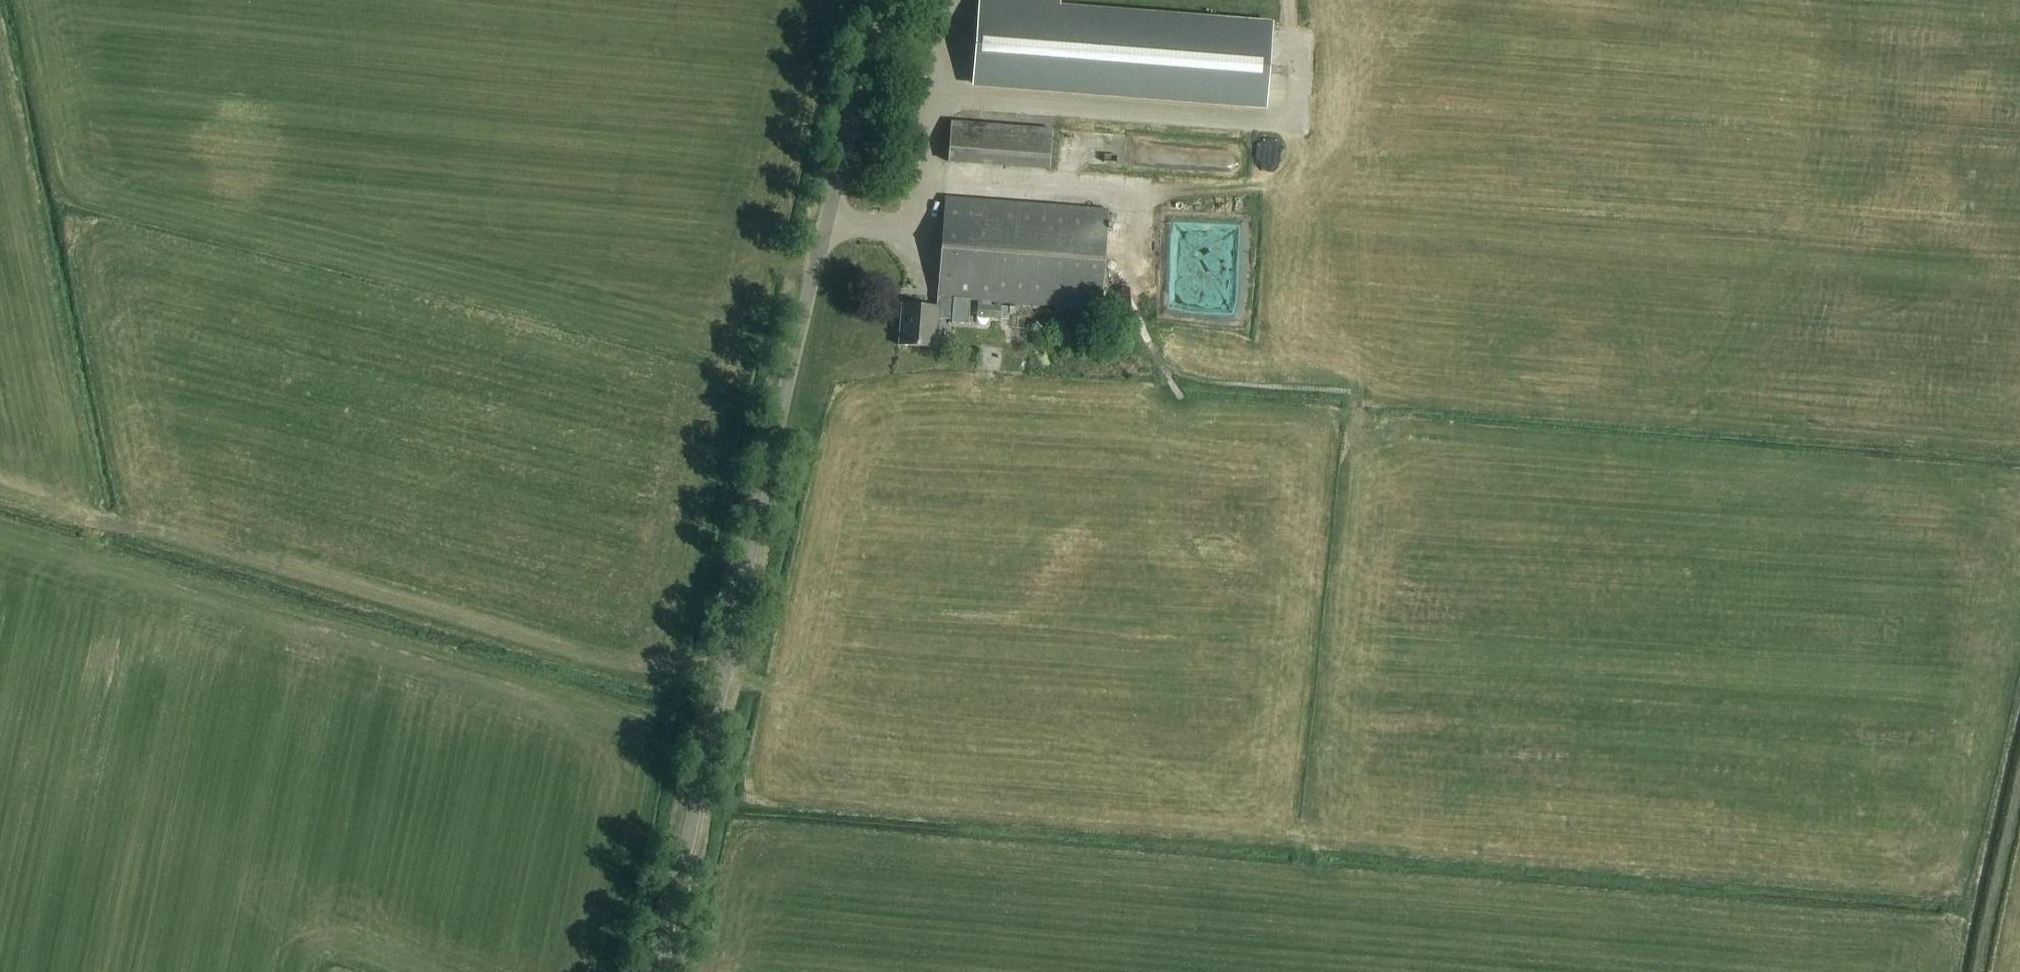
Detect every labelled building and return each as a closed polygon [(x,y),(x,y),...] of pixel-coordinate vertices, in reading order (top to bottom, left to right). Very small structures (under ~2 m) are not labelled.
[(1061,7),(1061,2),(1037,0),(979,0),(972,88),(1266,111),(1273,23),(1061,7)] [(1053,169),(1056,131),(953,125),(951,162),(1053,169)] [(940,299),(971,301),(1102,308),(1108,208),(944,200),(939,299),(940,299)] [(971,301),(940,299),(939,308),(900,306),(898,348),(937,350),(939,321),(953,322),(953,325),(970,326),(971,301)] [(978,307),(977,319),(1001,321),(1002,309),(978,307)] [(1010,308),(1009,315),(1020,316),(1021,309),(1010,308)]
